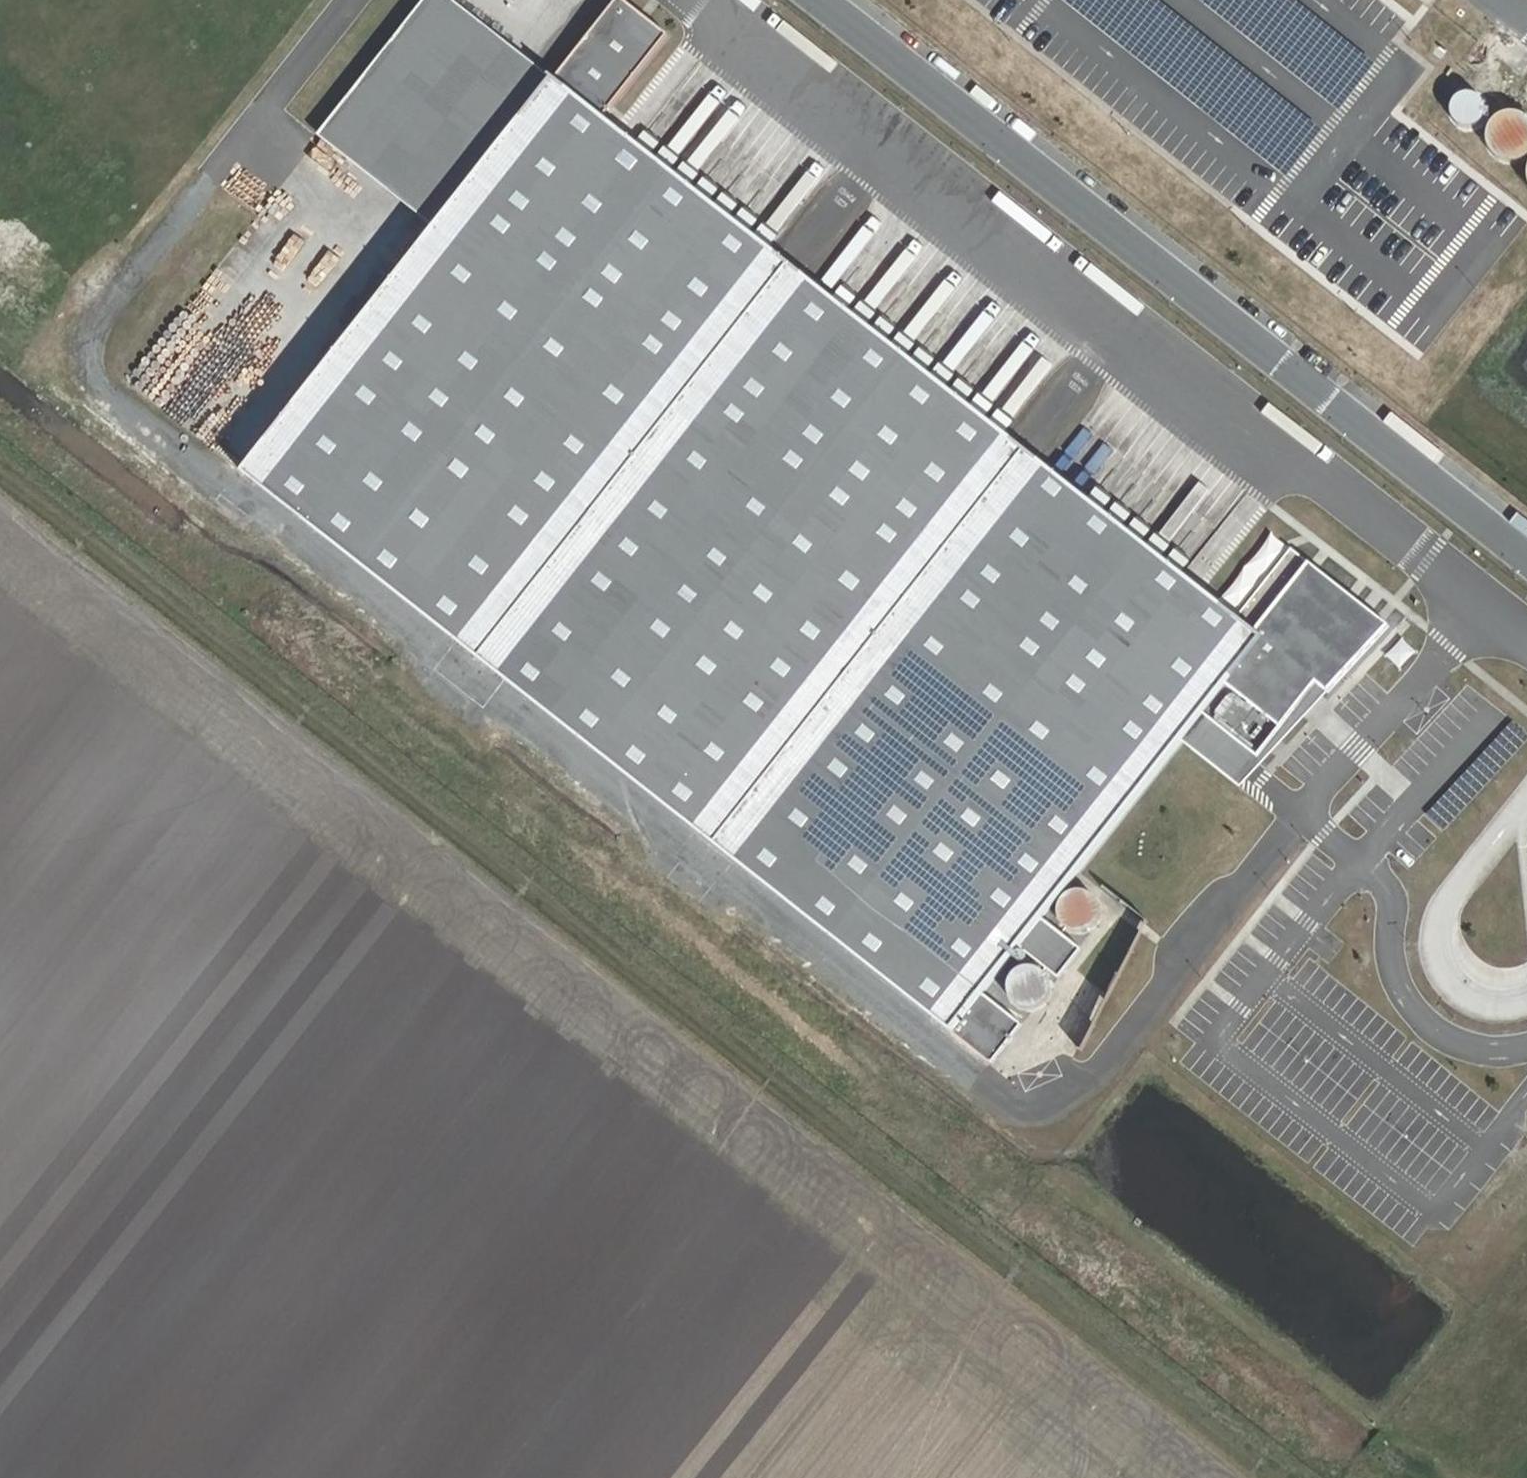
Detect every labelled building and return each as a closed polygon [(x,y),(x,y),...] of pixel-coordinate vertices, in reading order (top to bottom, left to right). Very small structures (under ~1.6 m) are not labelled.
[(441,0),(436,0),(326,136),(443,229),(248,473),(992,1065),(1022,1026),(984,996),(1020,951),(1059,981),(1083,952),(1044,921),(1205,720),(1259,763),(1320,686),(1330,694),(1390,627),(1293,550),(1238,618),(1181,572),(1191,559),(1080,470),(1068,485),(965,403),(976,390),(865,302),(853,318),(764,247),(774,235),(649,135),(637,150),(599,120),(664,39),(623,6),(555,91),(441,0)] [(1324,134),(1156,0),(1059,0),(1287,180),(1324,134)] [(1376,67),(1292,0),(1195,0),(1339,114),(1376,67)] [(1491,130),(1488,138),(1488,147),(1491,155),(1497,161),(1504,166),(1513,168),(1521,167),(1526,164),(1526,118),(1519,115),(1511,115),(1502,118),(1495,123),(1491,130)] [(1082,936),(1089,936),(1096,933),(1101,928),(1104,922),(1105,915),(1104,908),(1100,902),(1095,898),(1089,895),(1082,895),(1076,896),(1070,900),(1066,905),(1064,912),(1064,918),(1066,925),(1070,931),(1076,935),(1082,936)] [(1013,1007),(1018,1012),(1025,1015),(1032,1016),(1039,1014),(1046,1010),(1050,1005),(1053,998),(1053,990),(1051,983),(1047,977),(1041,973),(1034,971),(1026,971),(1019,974),(1014,979),(1010,985),(1009,993),(1010,1000),(1013,1007)]
